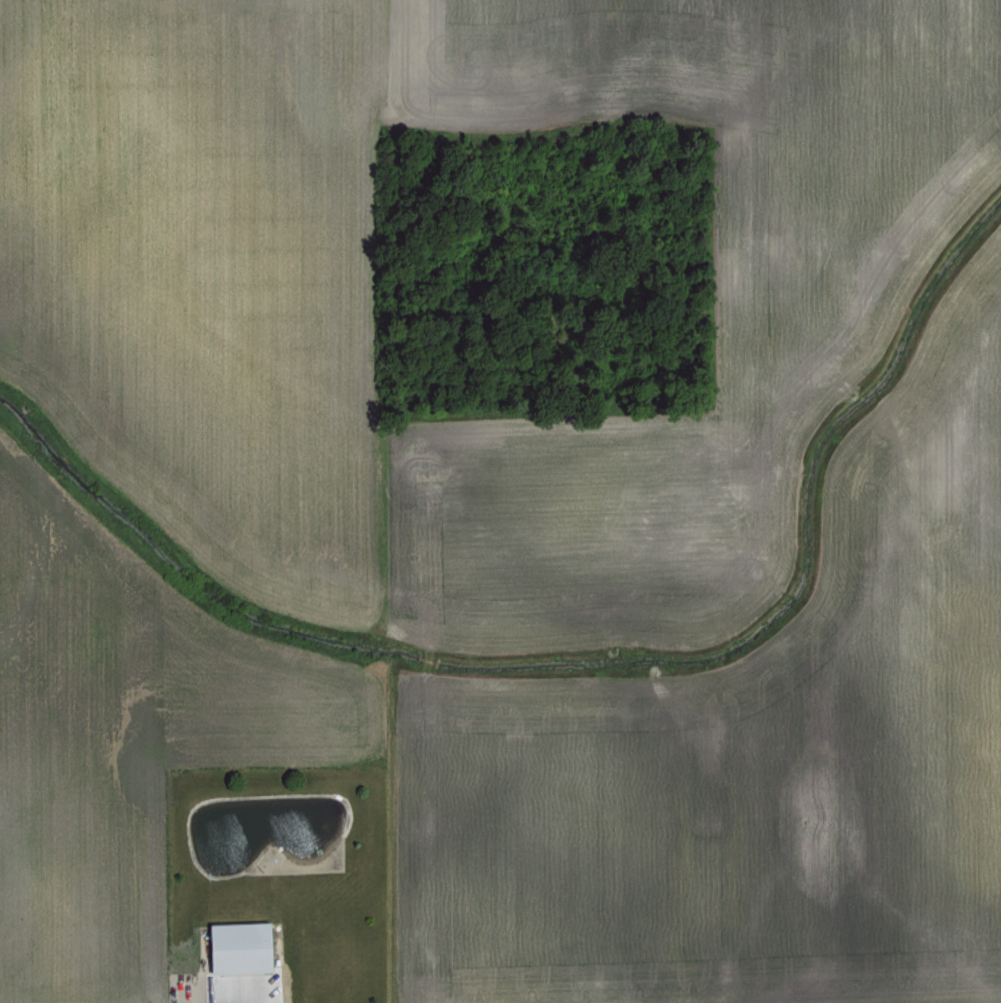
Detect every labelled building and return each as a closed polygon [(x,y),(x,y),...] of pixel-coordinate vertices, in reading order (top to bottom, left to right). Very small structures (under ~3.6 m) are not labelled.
[(204,922),(205,971),(270,970),(269,920),(204,922)]
